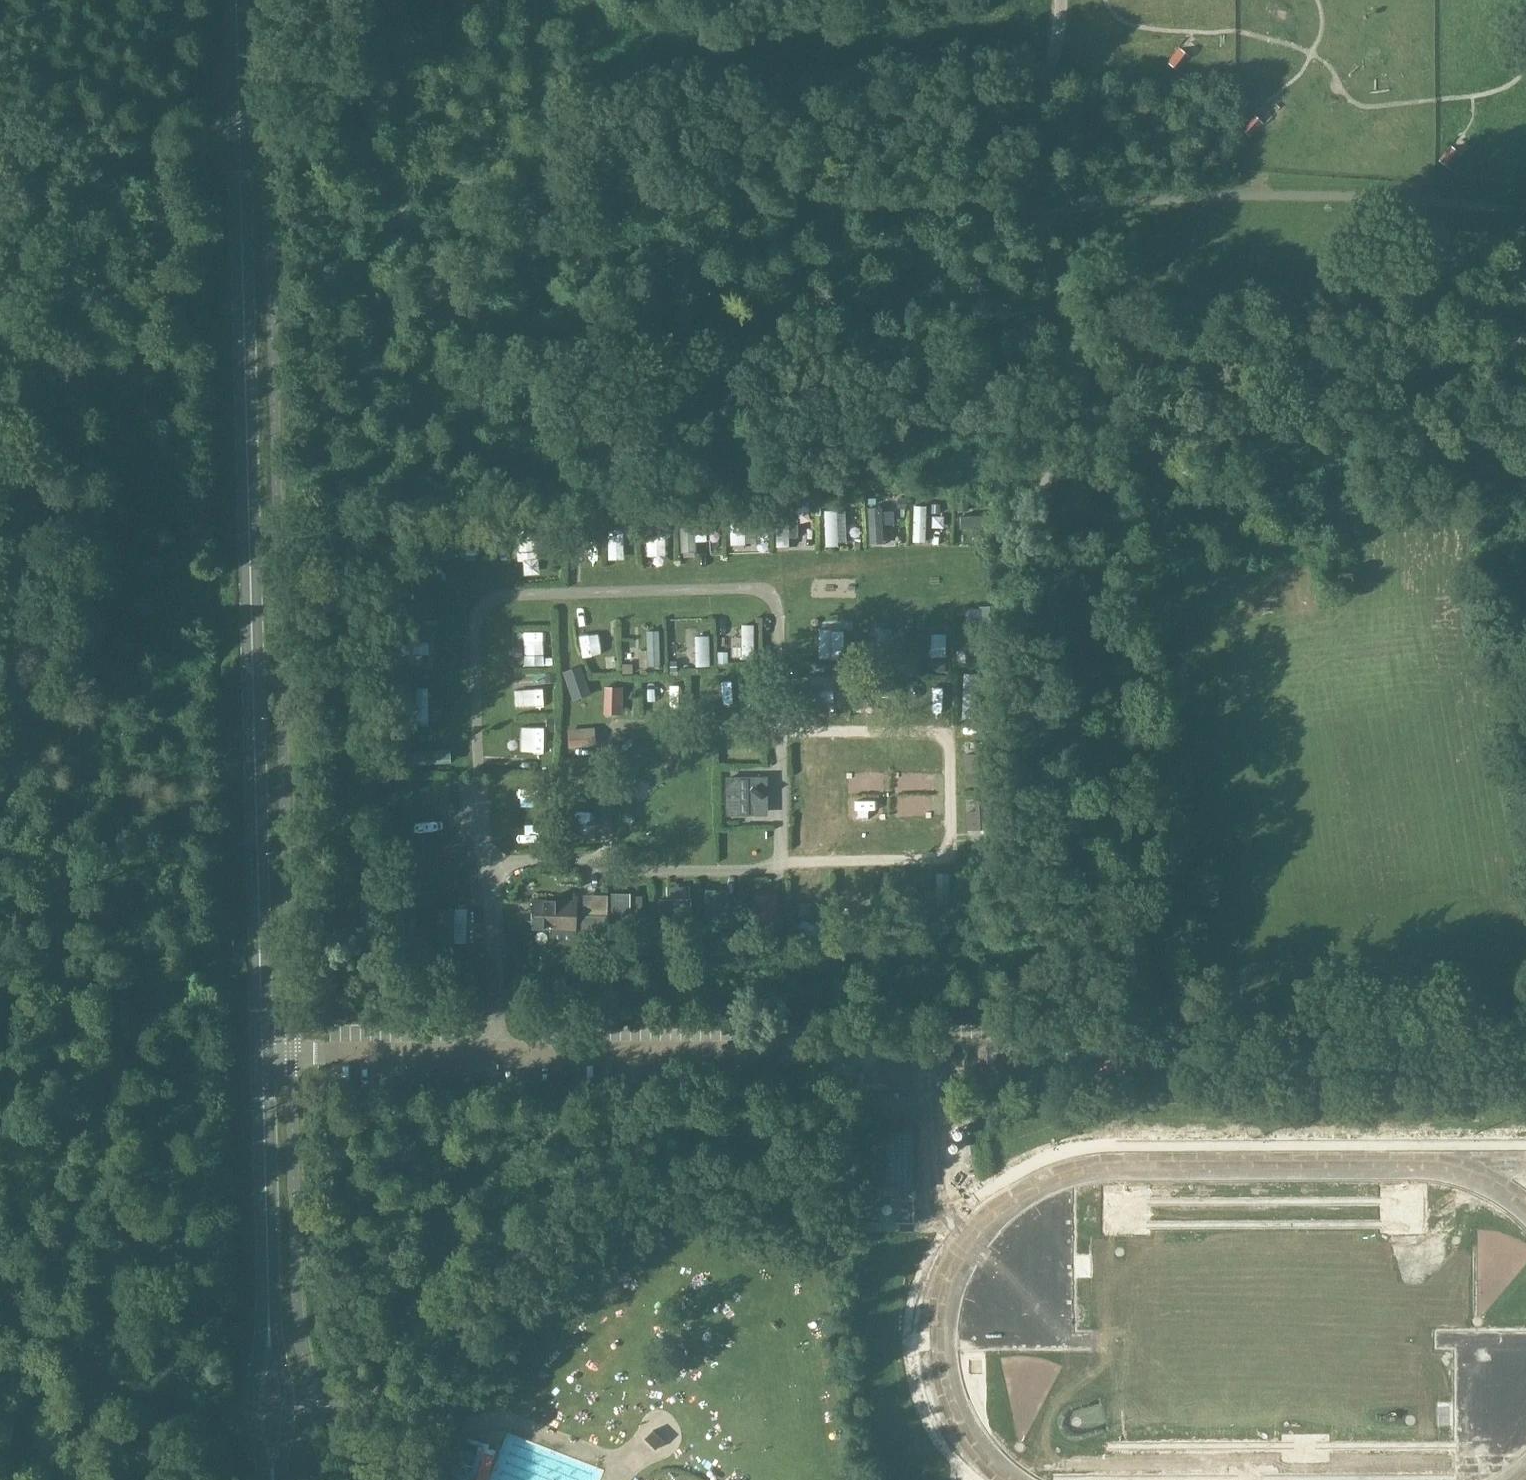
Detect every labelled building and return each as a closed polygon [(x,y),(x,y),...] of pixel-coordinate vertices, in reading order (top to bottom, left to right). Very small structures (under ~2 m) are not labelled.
[(769,524),(770,534),(791,533),(790,523),(769,524)] [(677,556),(707,556),(708,533),(677,532),(677,556)] [(717,558),(727,556),(725,538),(715,540),(717,558)] [(522,656),(523,645),(529,645),(529,630),(508,629),(507,655),(522,656)] [(819,652),(828,651),(826,633),(806,635),(809,663),(820,662),(819,652)] [(621,667),(639,663),(636,652),(619,656),(621,667)] [(519,688),(523,707),(532,706),(528,686),(519,688)] [(495,762),(513,762),(513,753),(529,753),(529,733),(496,732),(495,762)] [(726,815),(746,816),(768,816),(767,777),(725,777),(726,815)] [(575,929),(576,900),(532,899),(531,928),(575,929)] [(513,1120),(527,1120),(527,1110),(513,1110),(513,1120)] [(1391,1232),(1390,1224),(1413,1220),(1410,1197),(1377,1202),(1382,1233),(1391,1232)] [(1070,1280),(1087,1280),(1087,1257),(1070,1257),(1070,1280)] [(1451,1430),(1451,1407),(1434,1406),(1434,1429),(1451,1430)] [(652,1431),(645,1439),(656,1449),(664,1441),(652,1431)]
